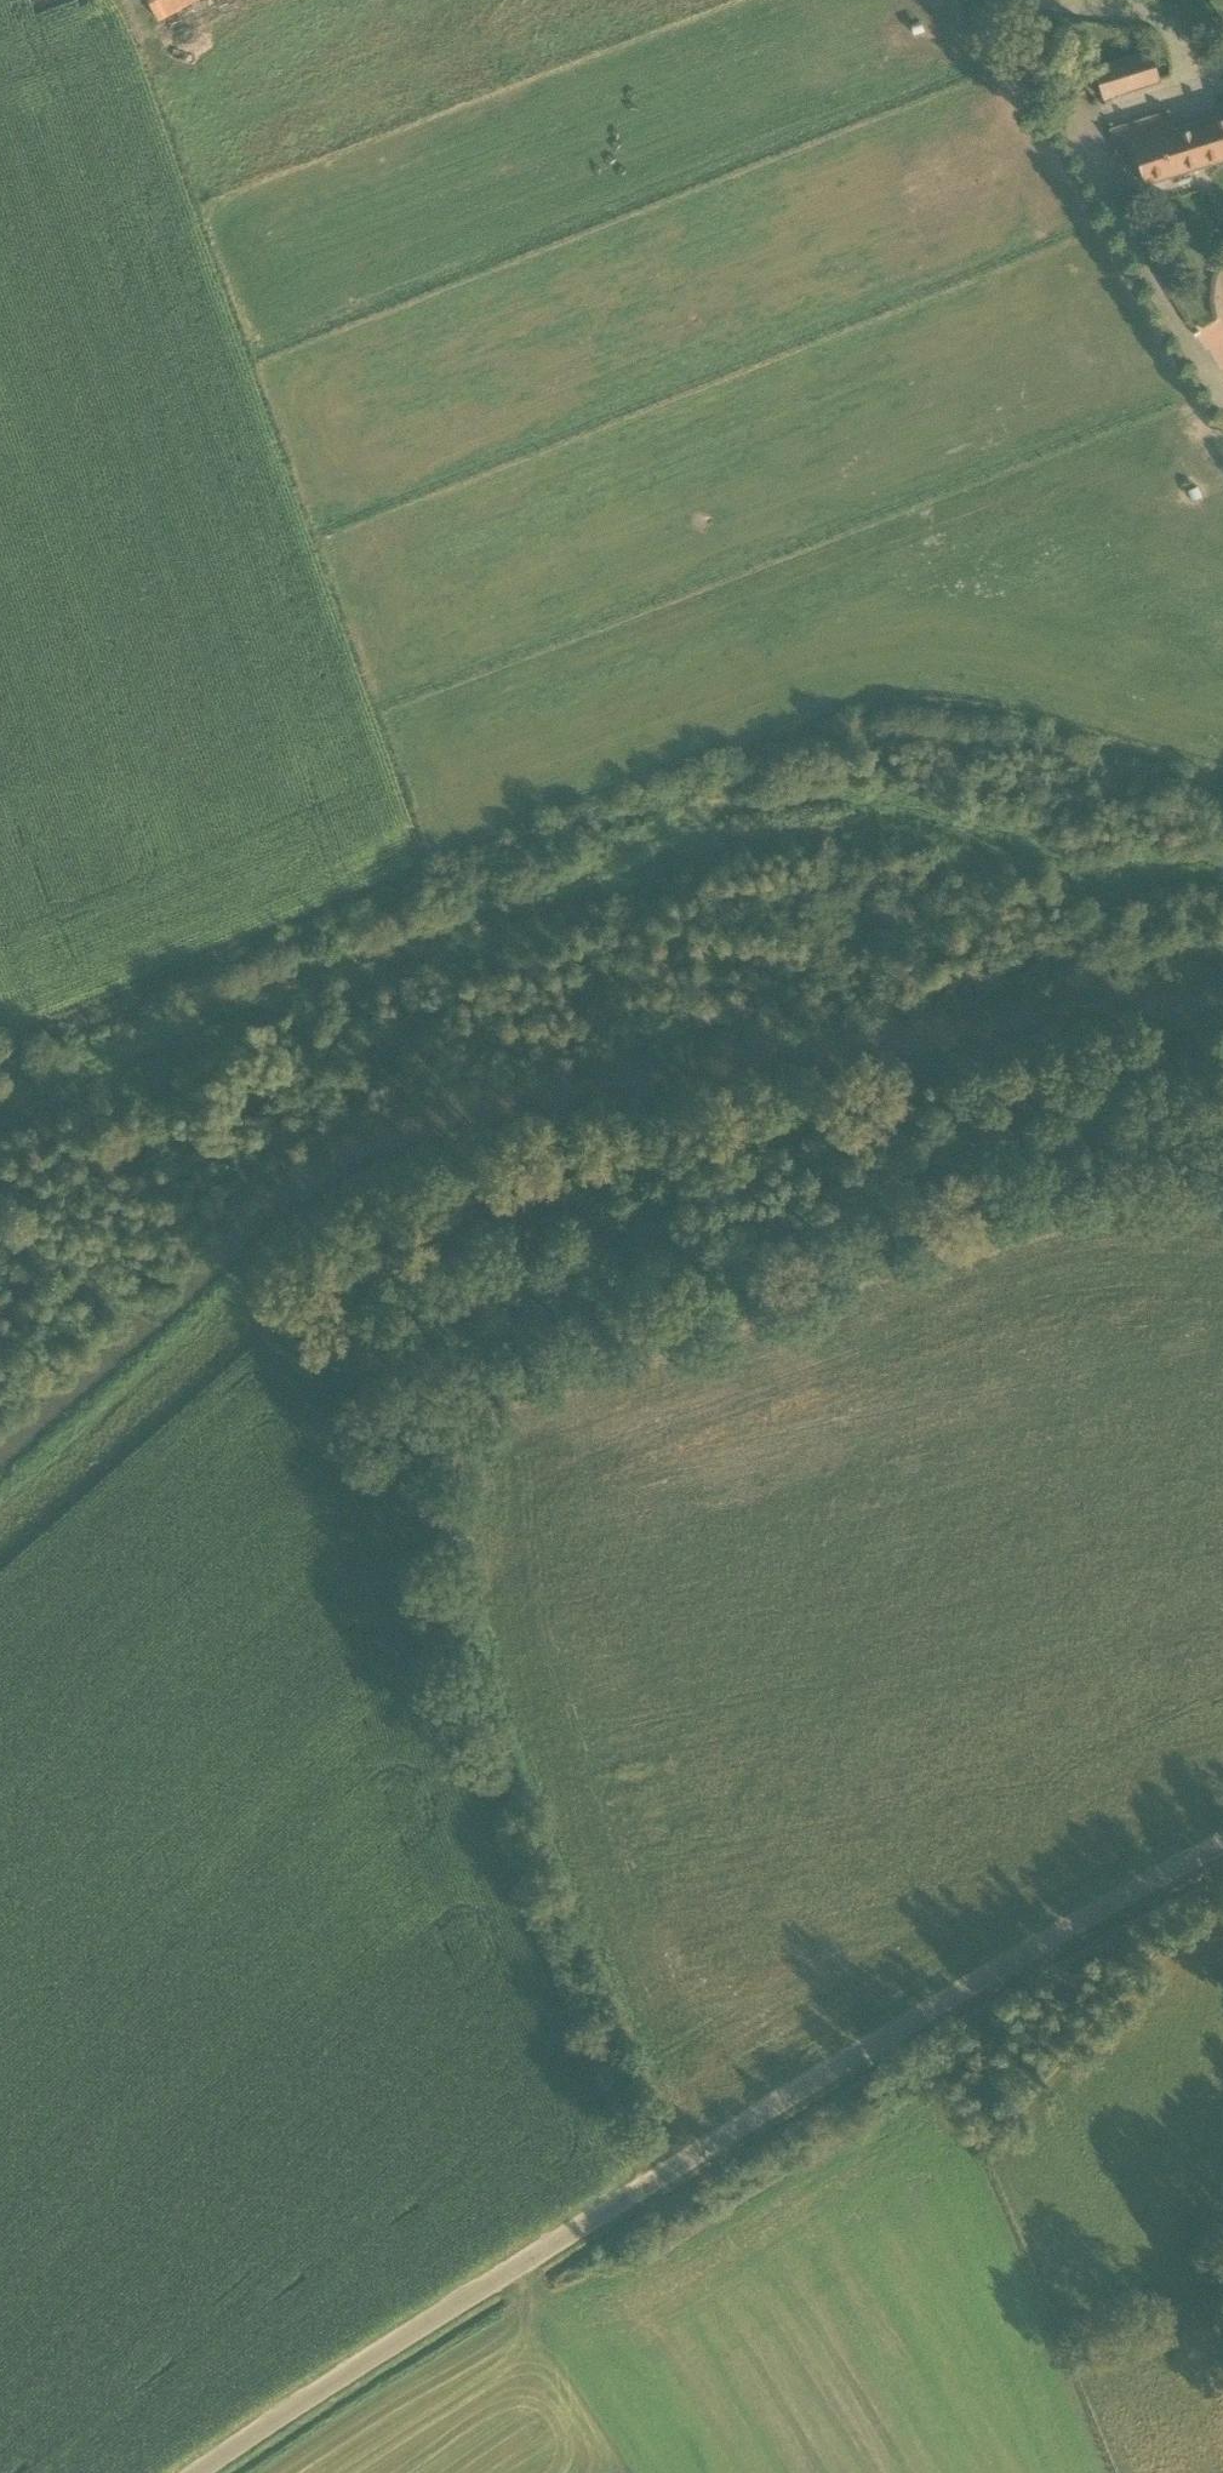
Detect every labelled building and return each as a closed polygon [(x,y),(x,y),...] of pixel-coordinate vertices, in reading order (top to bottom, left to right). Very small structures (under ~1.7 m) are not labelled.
[(1103,100),(1161,82),(1151,50),(1093,68),(1103,100)] [(1112,129),(1117,148),(1132,143),(1144,184),(1222,161),(1222,112),(1187,123),(1175,127),(1170,113),(1112,129)]
